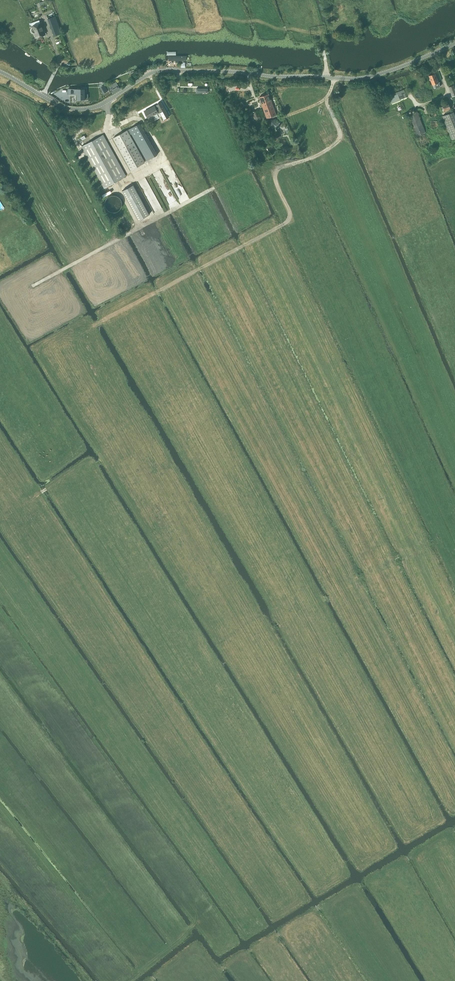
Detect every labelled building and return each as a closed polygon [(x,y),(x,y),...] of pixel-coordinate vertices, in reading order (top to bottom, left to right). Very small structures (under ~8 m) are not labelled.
[(54,36),(62,33),(56,16),(48,19),(54,36)] [(36,38),(45,34),(41,23),(32,26),(33,28),(32,31),(32,33),(34,33),(36,38)] [(440,87),(439,82),(435,73),(429,76),(432,85),(434,84),(436,88),(440,87)] [(113,93),(120,89),(116,82),(109,86),(113,93)] [(77,99),(85,99),(85,88),(77,88),(77,89),(69,89),(68,94),(77,94),(77,99)] [(407,96),(405,93),(404,89),(389,95),(392,103),(401,99),(400,99),(407,96)] [(267,118),(276,115),(269,93),(259,97),(267,118)] [(169,117),(161,102),(157,105),(157,106),(155,107),(155,106),(145,111),(148,118),(158,113),(162,120),(169,117)] [(443,112),(451,109),(448,102),(441,105),(443,112)] [(255,121),(261,119),(258,110),(252,112),(255,121)] [(417,111),(408,114),(417,136),(425,132),(417,111)] [(454,138),(454,115),(454,111),(443,116),(452,139),(454,138)] [(279,124),(279,123),(278,121),(278,120),(277,119),(276,118),(274,118),(273,118),(272,118),(271,119),(270,120),(269,121),(268,122),(268,123),(269,125),(269,126),(270,127),(271,128),(273,128),(274,128),(275,128),(276,127),(277,126),(278,125),(279,124)] [(147,161),(158,155),(140,123),(129,129),(113,138),(131,170),(145,162),(130,135),(132,134),(147,161)] [(105,187),(126,176),(103,135),(82,147),(105,187)] [(121,202),(121,200),(120,199),(119,197),(118,196),(116,196),(115,195),(113,195),(112,195),(110,196),(109,196),(108,197),(106,199),(106,200),(105,202),(105,203),(105,205),(106,206),(106,208),(107,209),(109,210),(110,211),(112,211),(113,211),(115,211),(116,211),(118,210),(119,209),(120,208),(121,206),(121,205),(121,203),(121,202)]
